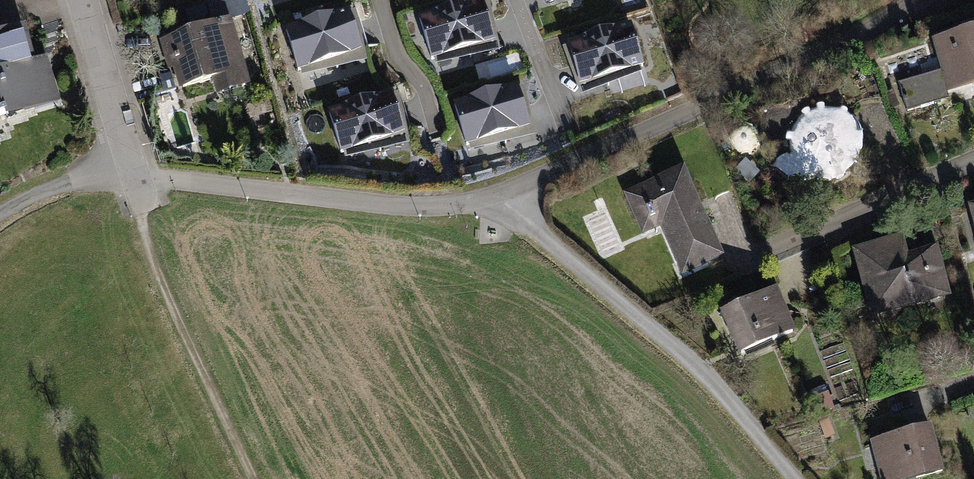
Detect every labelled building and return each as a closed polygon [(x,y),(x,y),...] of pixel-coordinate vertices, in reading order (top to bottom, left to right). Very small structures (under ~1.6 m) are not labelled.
[(481,3),(418,22),(430,63),(493,44),(481,3)] [(347,13),(284,32),(297,73),(360,54),(347,13)] [(232,20),(162,41),(177,90),(213,79),(218,95),(251,85),(232,20)] [(628,24),(565,43),(578,84),(641,65),(628,24)] [(0,33),(0,118),(0,119),(60,100),(47,56),(36,59),(25,25),(0,33)] [(938,38),(947,72),(903,83),(911,111),(951,100),(949,91),(973,84),(973,28),(938,38)] [(516,84),(453,103),(465,144),(528,125),(516,84)] [(391,94),(328,113),(341,154),(404,135),(391,94)] [(849,112),(830,107),(819,110),(810,113),(801,117),(795,125),(792,131),(789,140),(782,142),(777,152),(778,165),(785,173),(794,183),(801,181),(809,178),(817,178),(828,180),(846,175),(856,165),(863,148),(864,135),(860,123),(849,112)] [(687,166),(626,192),(644,234),(663,225),(684,274),(726,257),(687,166)] [(904,236),(857,250),(875,313),(953,291),(940,246),(909,255),(904,236)] [(740,302),(724,309),(742,352),(761,344),(799,328),(781,285),(740,302)] [(874,440),(885,478),(905,478),(947,467),(934,422),(874,440)]
